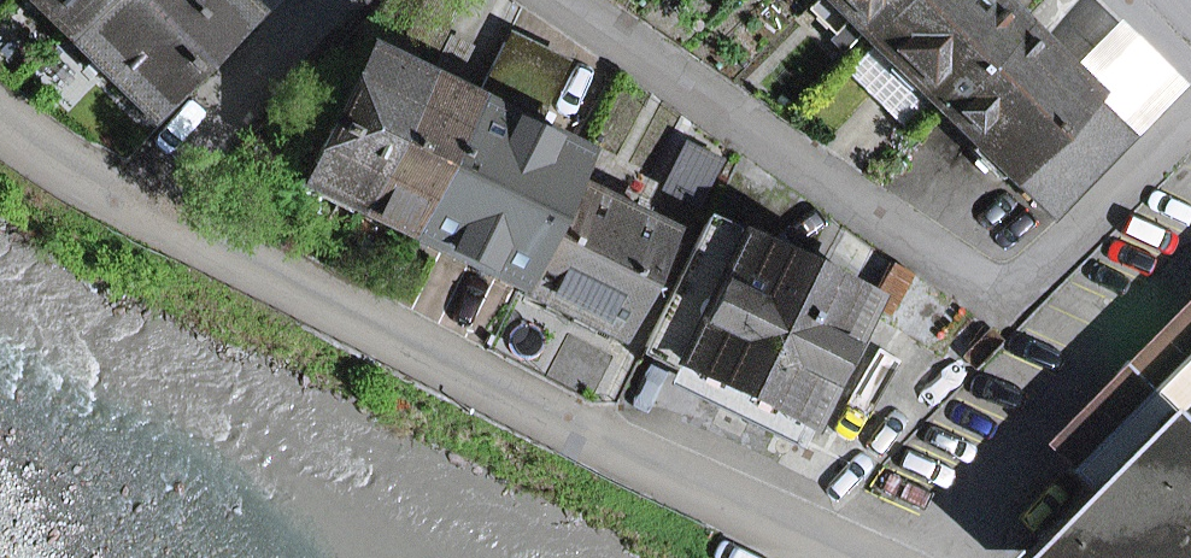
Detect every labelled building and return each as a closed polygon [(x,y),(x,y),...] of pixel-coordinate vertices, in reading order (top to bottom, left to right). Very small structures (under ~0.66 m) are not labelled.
[(66,35),(101,0),(31,0),(66,35)] [(250,11),(239,0),(101,0),(66,35),(147,115),(250,11)] [(850,17),(832,0),(816,0),(807,9),(833,34),(850,17)] [(850,17),(865,32),(896,0),(832,0),(850,17)] [(993,0),(896,0),(865,32),(941,107),(1020,26),(993,0)] [(1129,133),(1182,79),(1119,17),(1066,72),(1129,133)] [(1050,213),(1129,133),(1066,72),(1020,26),(941,107),(1050,213)] [(426,77),(451,90),(472,46),(449,35),(426,77)] [(475,101),(474,100),(409,232),(519,285),(569,185),(570,185),(585,155),(534,130),(563,71),(504,42),(475,101)] [(361,208),(362,209),(426,77),(370,50),(305,181),(361,208)] [(451,90),(426,77),(362,209),(409,232),(474,100),(451,90)] [(700,198),(718,162),(685,145),(667,181),(700,198)] [(570,185),(569,185),(519,285),(571,310),(620,209),(570,185)] [(672,235),(620,209),(571,310),(624,336),(644,293),(656,299),(682,244),(671,239),(672,235)] [(708,216),(644,346),(677,363),(807,426),(871,296),(708,216)] [(1066,471),(1190,345),(1190,293),(1040,447),(1066,471)] [(1066,471),(1085,490),(1018,557),(1190,557),(1190,345),(1066,471)] [(796,448),(807,426),(677,363),(666,385),(796,448)]
